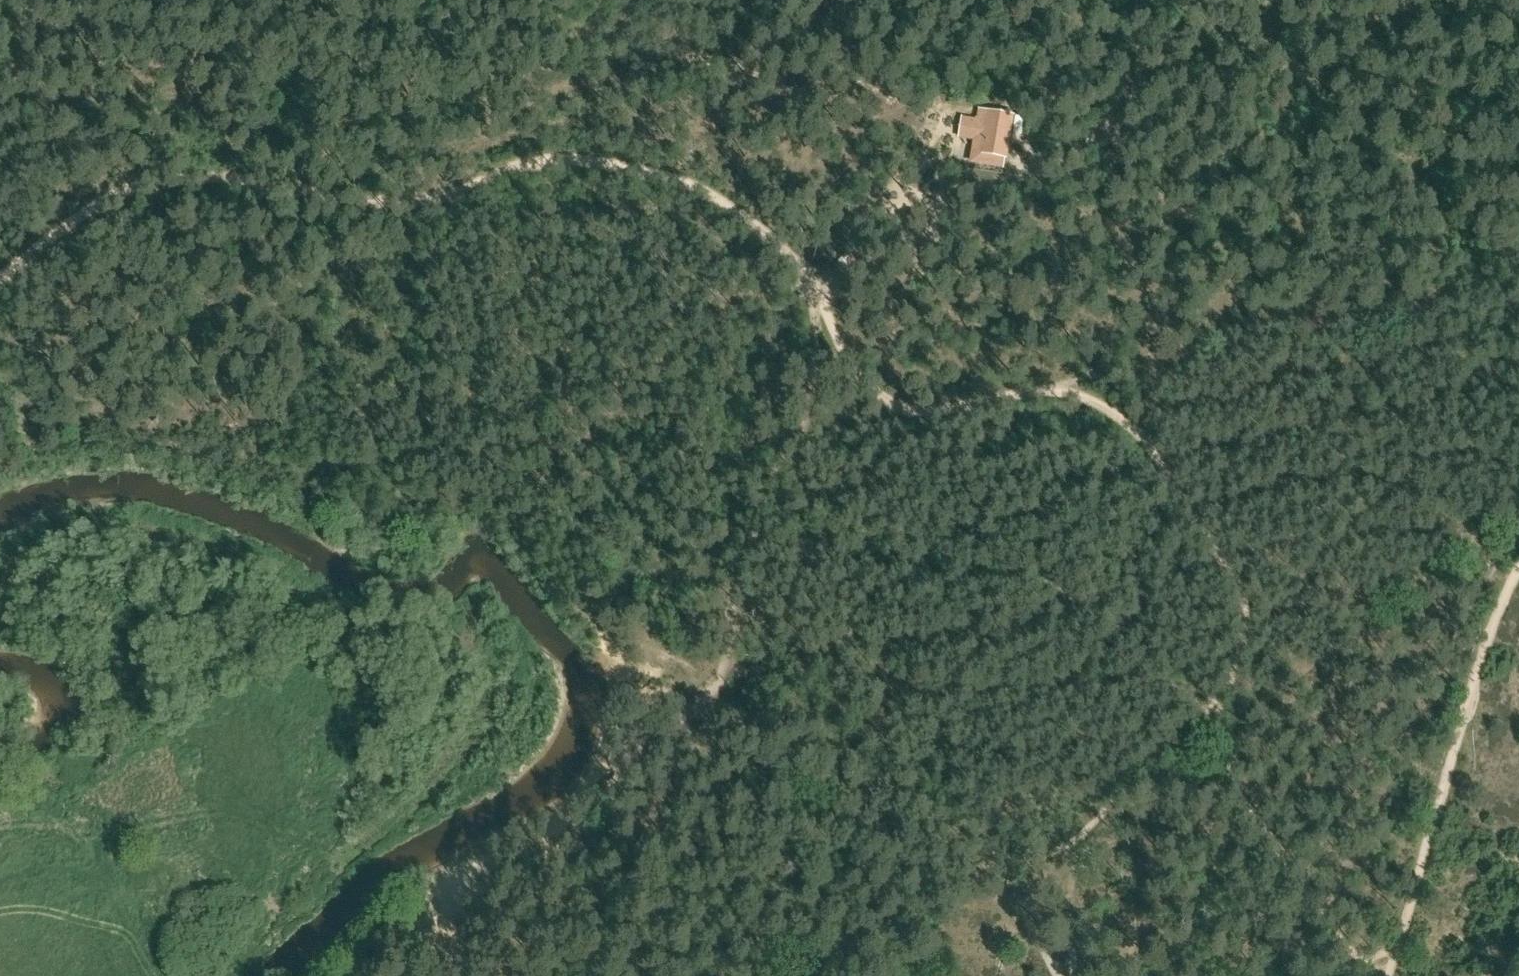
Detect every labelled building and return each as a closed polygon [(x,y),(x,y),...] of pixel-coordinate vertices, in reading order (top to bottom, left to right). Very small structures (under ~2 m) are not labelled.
[(982,154),(1005,158),(1012,112),(1001,110),(1000,115),(980,112),(978,122),(962,119),(960,137),(976,139),(976,138),(985,140),(982,154)]
